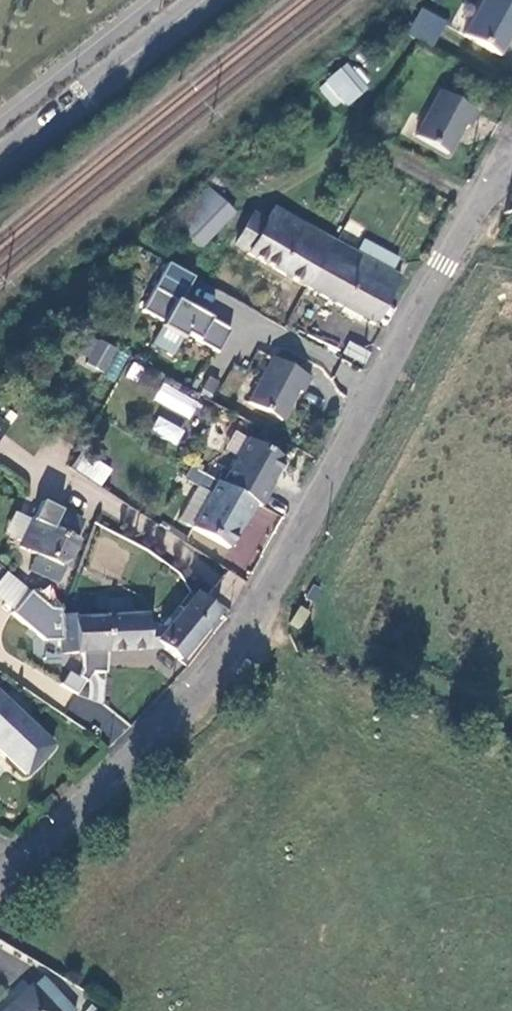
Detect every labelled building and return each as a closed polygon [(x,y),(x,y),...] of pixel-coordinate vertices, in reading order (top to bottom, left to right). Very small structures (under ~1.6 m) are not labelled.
[(467,34),(505,54),(511,40),(511,0),(485,0),(467,34)] [(406,32),(432,46),(446,20),(421,6),(406,32)] [(340,67),(326,78),(348,105),(361,94),(340,67)] [(481,109),(442,90),(418,136),(449,153),(466,122),(472,125),(481,109)] [(218,196),(211,189),(178,224),(184,230),(218,196)] [(204,249),(238,214),(218,196),(184,230),(204,249)] [(307,289),(336,241),(277,208),(268,221),(256,214),(239,246),(251,252),(249,256),(307,289)] [(357,236),(350,249),(390,272),(398,258),(357,236)] [(350,249),(336,241),(307,289),(343,309),(362,319),(375,327),(401,277),(390,272),(350,249)] [(193,277),(167,263),(141,310),(162,322),(159,327),(161,328),(151,345),(171,356),(180,339),(182,340),(184,335),(217,353),(229,330),(179,303),(193,277)] [(359,323),(362,319),(343,309),(341,314),(359,323)] [(103,369),(115,347),(100,339),(88,361),(103,369)] [(371,355),(351,343),(346,354),(365,364),(371,355)] [(105,371),(114,377),(129,357),(120,350),(105,371)] [(273,357),(248,402),(281,421),(296,390),(302,393),(310,378),(273,357)] [(191,418),(200,400),(162,382),(153,401),(191,418)] [(159,414),(150,430),(176,445),(185,430),(159,414)] [(10,427),(0,419),(0,439),(10,427)] [(249,440),(223,485),(257,504),(262,507),(271,492),(268,491),(286,460),(249,440)] [(71,466),(100,486),(112,469),(83,449),(71,466)] [(257,504),(223,485),(218,482),(192,528),(229,549),(247,518),(249,519),(257,504)] [(84,524),(42,503),(20,547),(44,558),(62,567),(84,524)] [(66,569),(62,567),(44,558),(39,567),(61,578),(66,569)] [(14,609),(31,588),(7,570),(0,579),(0,598),(14,609)] [(230,571),(217,590),(232,601),(245,581),(230,571)] [(125,617),(111,617),(112,652),(147,652),(147,647),(163,647),(179,661),(217,614),(190,592),(177,607),(181,610),(165,629),(147,630),(146,610),(138,610),(139,616),(125,617)] [(102,601),(102,618),(111,617),(125,617),(124,600),(102,601)] [(73,616),(60,617),(62,656),(112,652),(111,617),(102,618),(73,619),(73,616)] [(0,751),(26,776),(54,746),(0,695),(0,751)] [(31,988),(7,1010),(52,1010),(31,988)]
